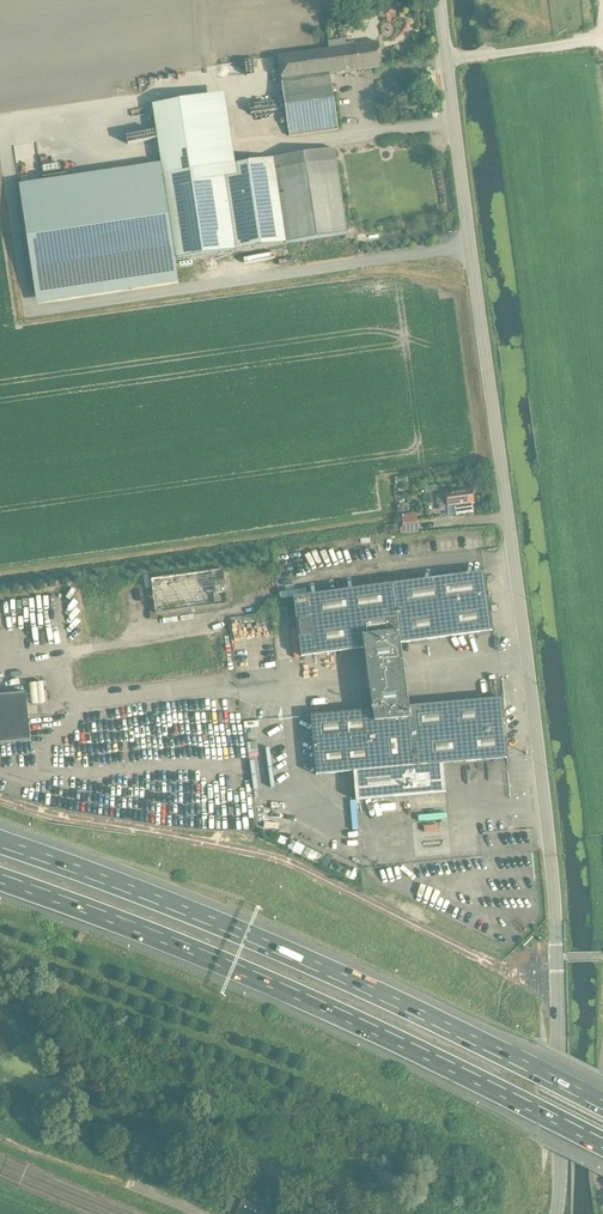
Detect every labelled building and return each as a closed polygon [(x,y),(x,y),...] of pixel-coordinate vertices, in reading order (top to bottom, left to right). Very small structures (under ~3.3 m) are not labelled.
[(278,56),(282,82),(290,136),(338,129),(330,75),(382,67),(379,42),(278,56)] [(334,149),(235,164),(223,95),(152,105),(167,198),(176,259),(236,250),(347,233),(334,149)] [(137,168),(20,188),(38,303),(178,284),(160,165),(137,168)] [(434,502),(432,492),(432,487),(424,488),(425,493),(426,503),(434,502)] [(472,504),(474,503),(472,491),(436,495),(437,504),(448,503),(449,507),(456,506),(457,515),(474,513),(472,504)] [(400,534),(418,532),(417,514),(402,515),(403,524),(394,525),(395,532),(400,531),(400,534)] [(156,614),(227,604),(222,570),(151,580),(156,614)] [(445,793),(443,765),(506,759),(502,708),(501,699),(408,707),(400,644),(492,632),(484,572),(293,598),(301,657),(364,649),(372,711),(311,716),(316,775),(354,772),(356,801),(445,793)] [(31,741),(26,693),(0,696),(0,744),(31,741)] [(230,1197),(225,1211),(230,1212),(235,1199),(230,1197)] [(236,1213),(244,1213),(261,1213),(263,1209),(242,1200),(236,1213)]
